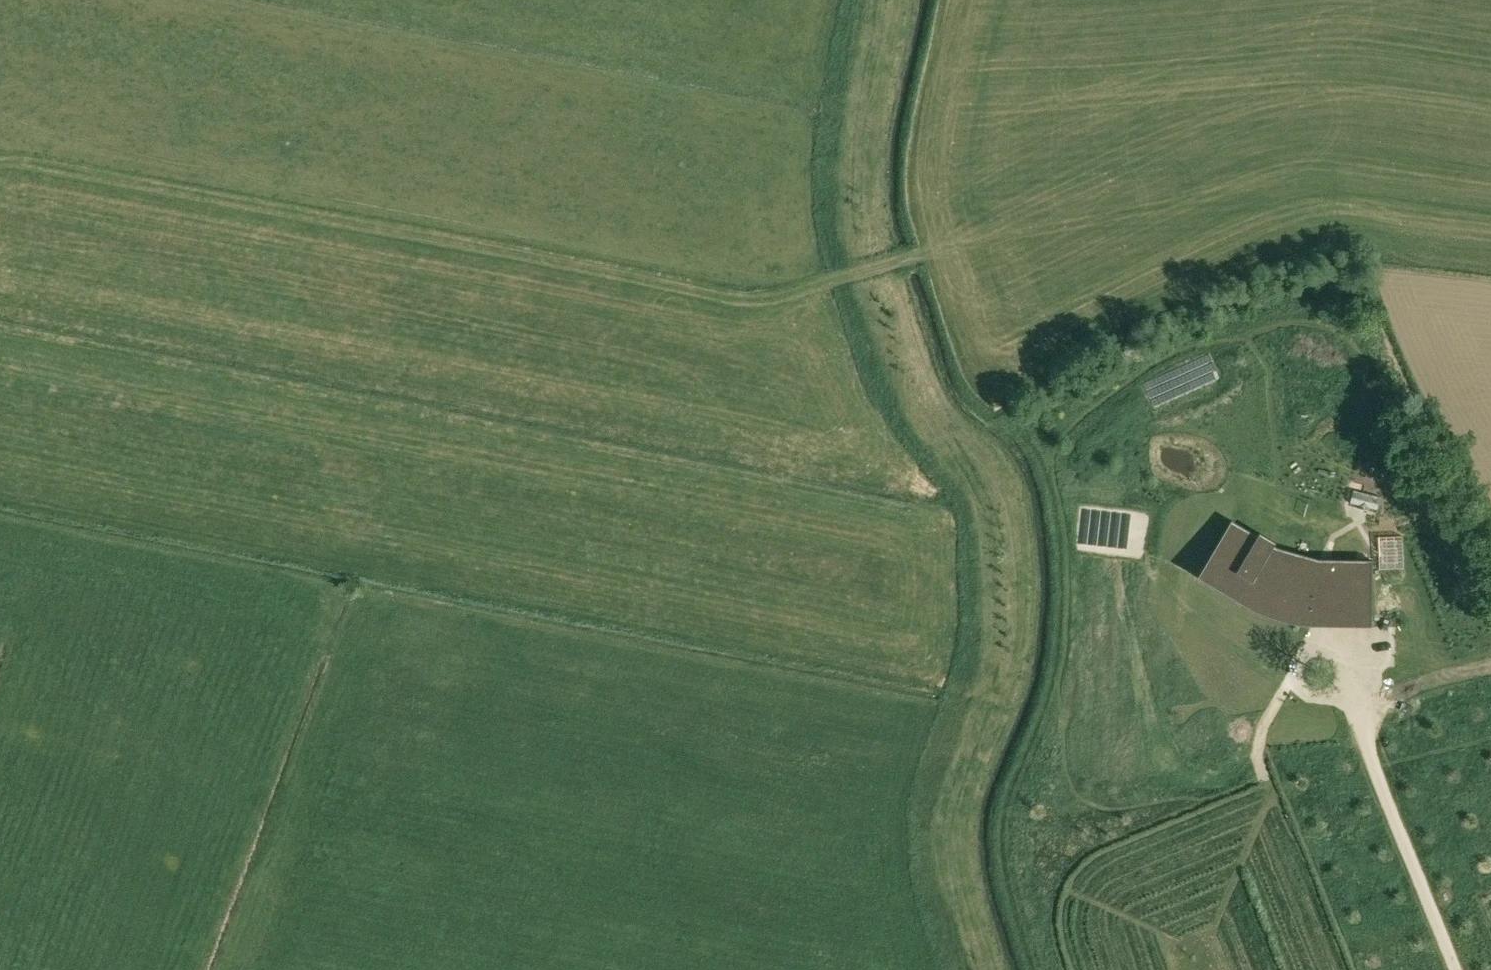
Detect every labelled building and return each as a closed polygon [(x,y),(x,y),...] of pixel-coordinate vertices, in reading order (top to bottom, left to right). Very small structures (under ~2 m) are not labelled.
[(1381,497),(1354,490),(1351,503),(1359,505),(1359,508),(1368,511),(1369,508),(1378,510),(1381,497)] [(1212,564),(1205,575),(1228,588),(1225,593),(1241,603),(1244,597),(1254,603),(1312,620),(1318,576),(1272,563),(1266,560),(1273,548),(1277,551),(1278,548),(1275,546),(1276,543),(1260,533),(1258,536),(1255,534),(1253,537),(1257,539),(1250,550),(1227,537),(1212,563),(1212,564)] [(1330,561),(1329,625),(1369,625),(1369,627),(1372,627),(1373,560),(1367,560),(1367,562),(1330,561)]
